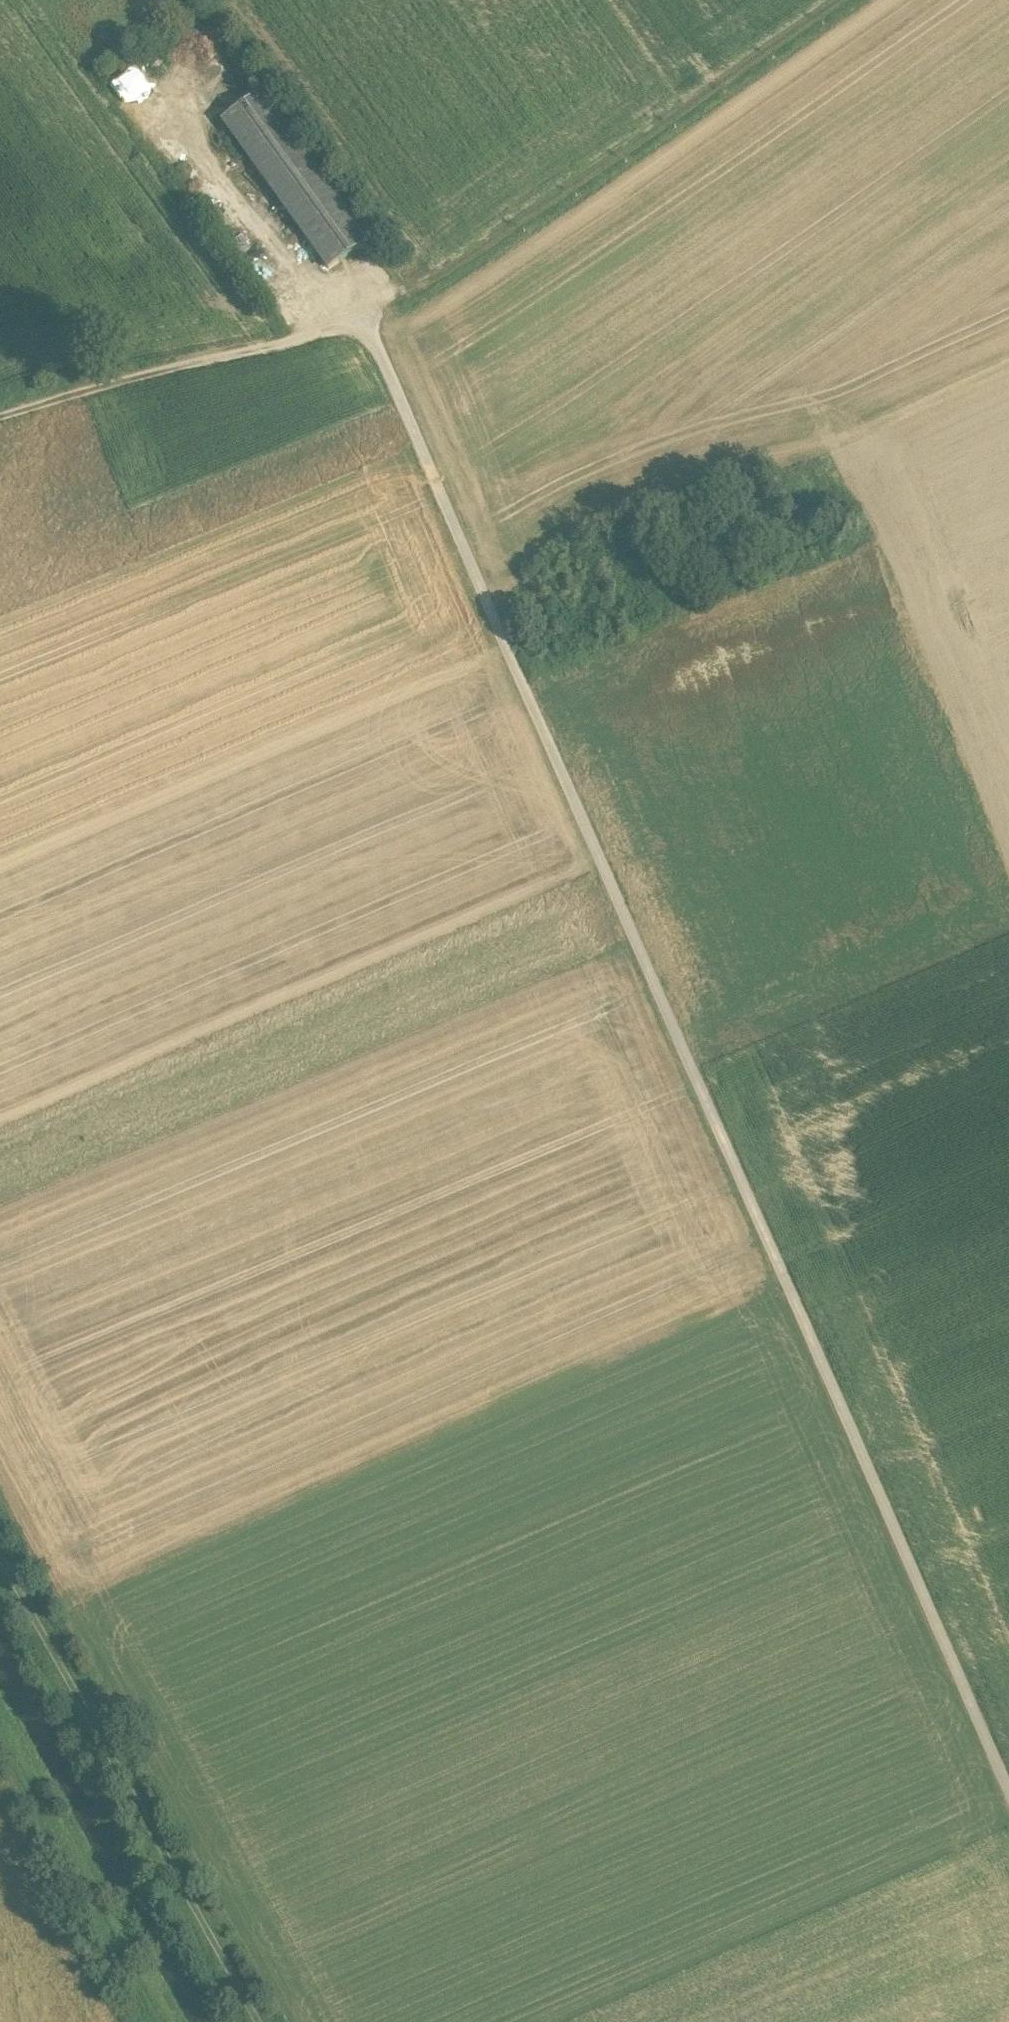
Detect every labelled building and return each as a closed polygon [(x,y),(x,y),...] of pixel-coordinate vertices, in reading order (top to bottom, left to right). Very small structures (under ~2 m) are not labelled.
[(262,95),(223,123),(328,270),(368,242),(262,95)]
